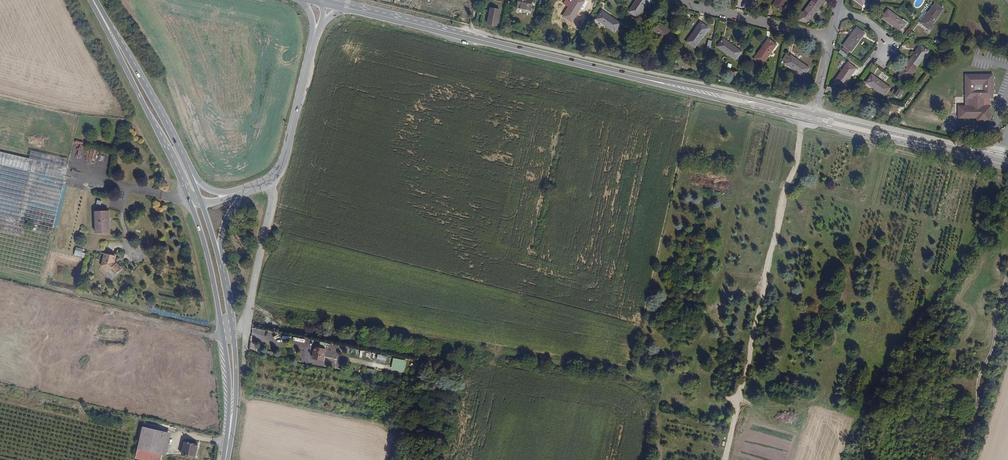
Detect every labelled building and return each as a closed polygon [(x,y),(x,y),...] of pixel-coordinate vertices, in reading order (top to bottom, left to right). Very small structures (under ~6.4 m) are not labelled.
[(533,0),(518,0),(516,8),(531,10),(533,0)] [(586,1),(585,0),(577,0),(576,1),(575,0),(573,3),(570,0),(569,0),(566,4),(570,6),(565,15),(573,21),(586,1)] [(647,2),(649,4),(652,0),(636,0),(628,12),(636,17),(647,2)] [(788,0),(777,0),(776,1),(778,1),(774,6),(781,11),(788,0)] [(824,1),(826,3),(829,0),(813,0),(803,12),(811,18),(824,1)] [(928,29),(943,9),(935,4),(926,16),(922,22),(921,24),(928,29)] [(497,26),(500,10),(490,8),(487,24),(497,26)] [(615,32),(620,24),(602,11),(597,18),(596,17),(593,23),(597,26),(600,21),(615,32)] [(902,21),(888,11),(882,18),(899,31),(903,27),(904,28),(908,23),(903,20),(902,21)] [(674,34),(656,21),(651,28),(656,31),(655,32),(668,42),(674,34)] [(694,48),(705,33),(703,32),(707,27),(700,23),(687,42),(694,48)] [(851,51),(861,38),(859,37),(863,32),(856,28),(843,46),(851,51)] [(741,52),(723,39),(718,45),(723,49),(722,50),(735,60),(736,59),(739,61),(743,55),(740,53),(741,52)] [(762,64),(776,45),(768,40),(755,59),(762,64)] [(906,81),(928,51),(921,47),(918,51),(916,50),(902,70),(903,71),(900,76),(906,81)] [(809,69),(790,55),(790,56),(785,62),(785,63),(803,76),(809,69)] [(843,86),(852,74),(853,74),(856,69),(847,63),(835,81),(843,86)] [(990,121),(990,105),(983,105),(983,98),(993,98),(992,74),(965,75),(965,98),(971,98),(971,106),(966,106),(966,118),(976,118),(976,122),(990,121)] [(889,88),(876,78),(875,80),(870,76),(866,82),(884,95),(889,88)] [(899,98),(904,92),(899,88),(894,95),(899,98)] [(2,159),(8,161),(8,164),(11,163),(11,167),(23,169),(24,166),(28,165),(29,159),(44,162),(46,154),(30,151),(29,157),(0,151),(0,158),(2,159)] [(113,231),(113,207),(98,207),(98,231),(113,231)] [(117,262),(118,254),(108,252),(105,264),(111,270),(112,270),(115,266),(121,272),(126,267),(119,261),(118,263),(117,262)] [(121,272),(115,266),(112,270),(118,276),(121,272)] [(118,343),(119,332),(101,330),(100,341),(118,343)] [(285,352),(287,339),(280,338),(278,351),(285,352)] [(326,360),(328,348),(316,346),(315,355),(316,355),(315,359),(326,360)] [(165,433),(154,430),(140,426),(133,457),(143,459),(159,459),(165,433)] [(192,458),(195,446),(182,442),(179,454),(192,458)]
